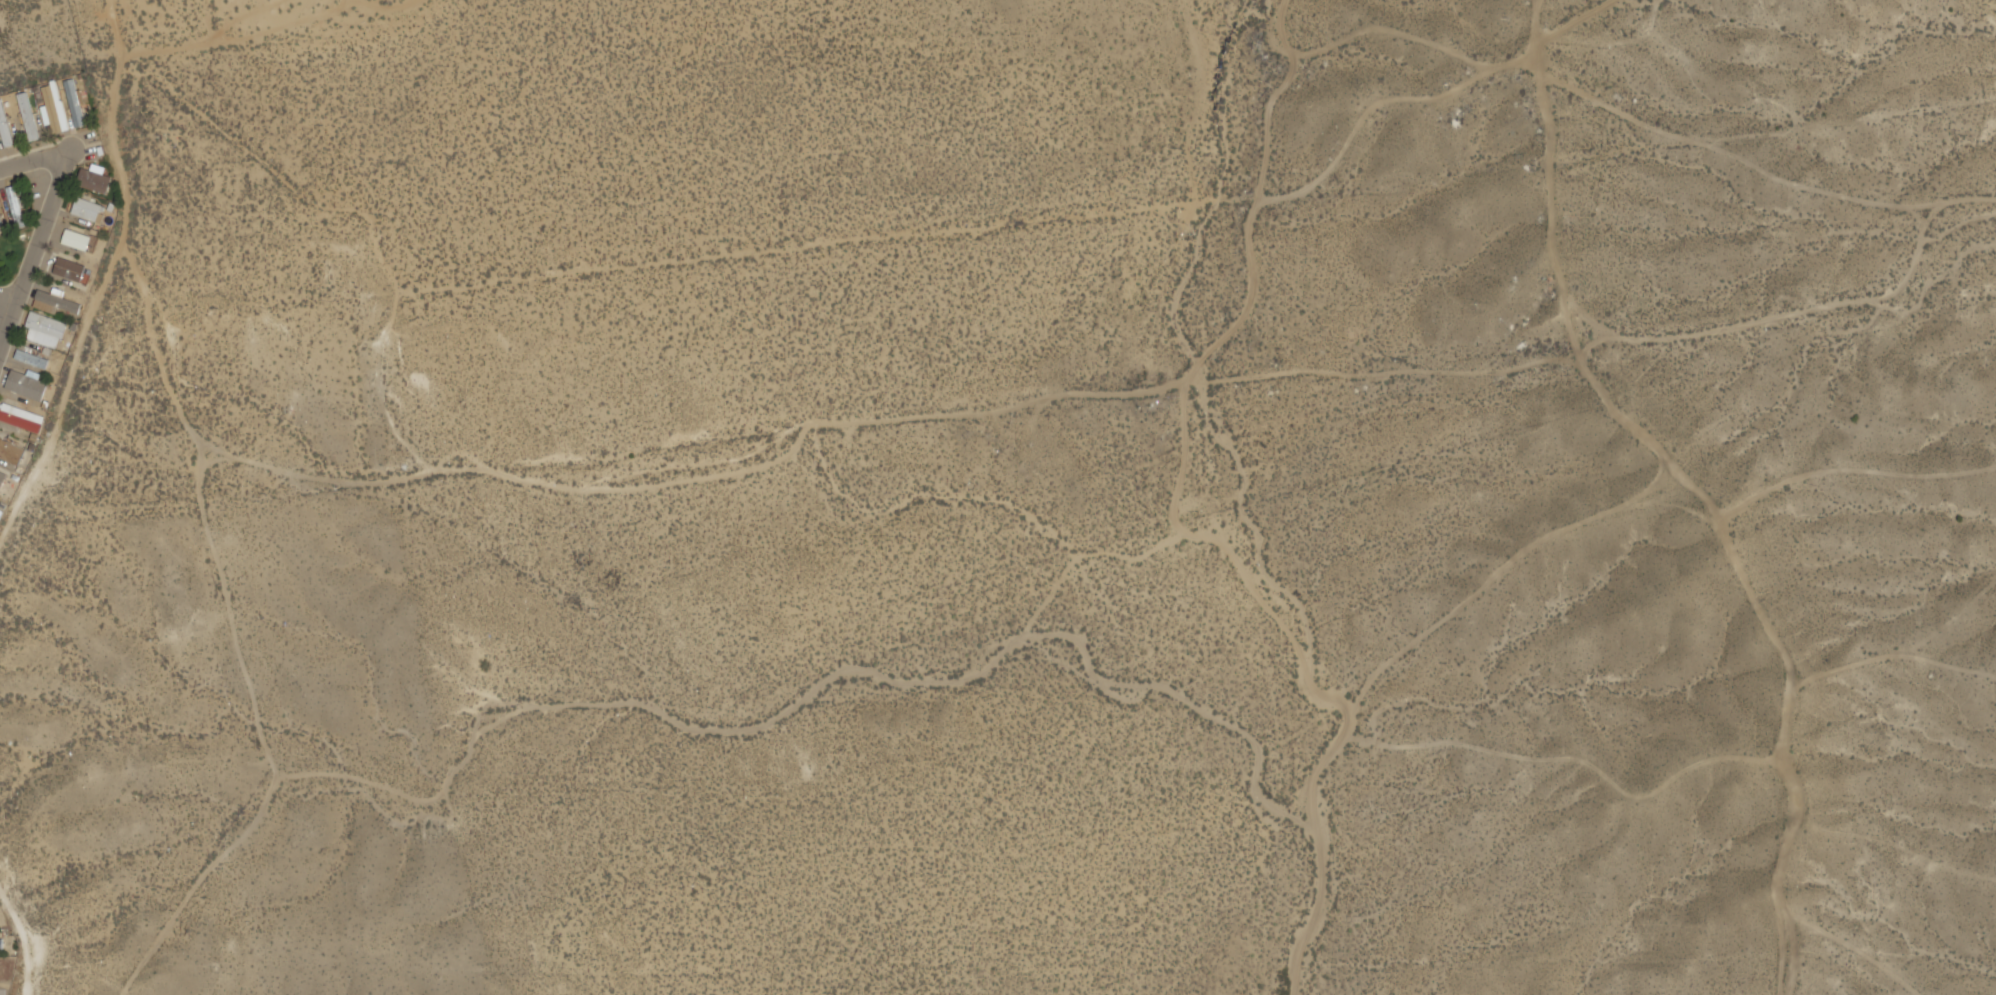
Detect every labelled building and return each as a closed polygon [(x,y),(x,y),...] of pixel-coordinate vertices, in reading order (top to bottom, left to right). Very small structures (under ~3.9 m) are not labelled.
[(7,188),(14,215),(22,213),(15,186),(7,188)] [(91,244),(96,229),(70,221),(65,236),(91,244)] [(65,341),(71,313),(34,305),(28,332),(65,341)] [(46,421),(50,408),(7,395),(3,408),(46,421)]
